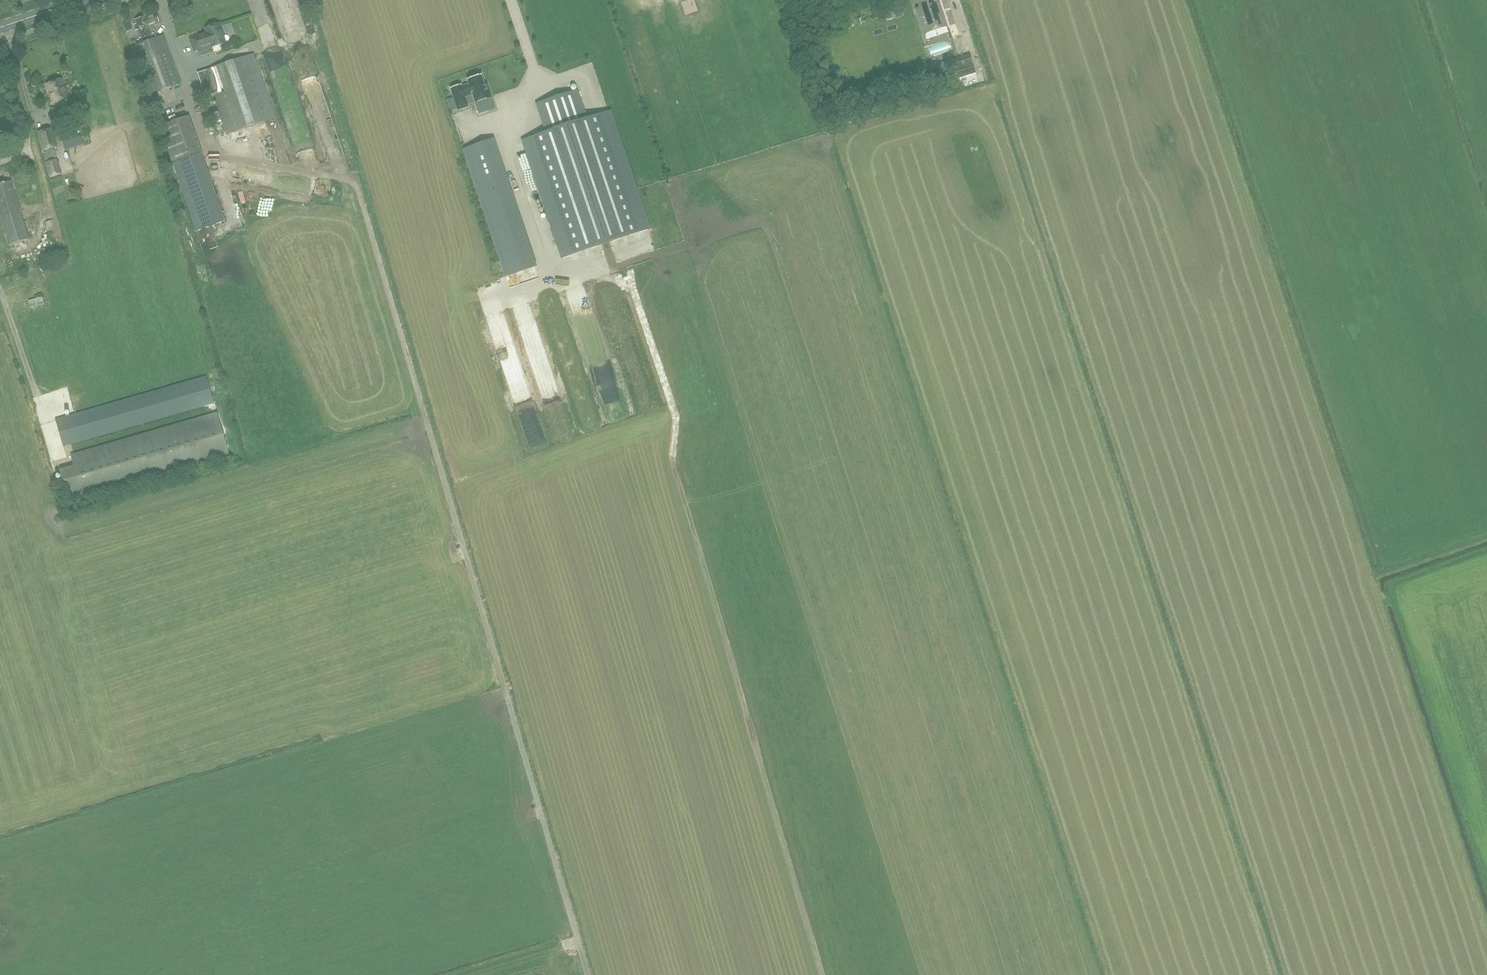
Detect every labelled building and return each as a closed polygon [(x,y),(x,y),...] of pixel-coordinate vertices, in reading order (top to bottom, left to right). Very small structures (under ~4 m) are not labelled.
[(947,27),(939,1),(935,3),(934,0),(919,0),(917,1),(920,11),(916,12),(924,34),(947,27)] [(132,47),(149,95),(181,83),(167,45),(162,47),(158,38),(157,38),(153,26),(159,24),(156,14),(145,18),(145,17),(136,21),(137,24),(134,25),(141,44),(132,47)] [(226,43),(219,24),(206,29),(207,33),(191,39),(195,51),(212,46),(212,48),(226,43)] [(234,32),(231,24),(223,27),(225,35),(234,32)] [(957,70),(973,65),(969,54),(954,60),(957,69),(957,70)] [(228,134),(275,118),(253,55),(206,71),(197,74),(206,98),(214,95),(228,134)] [(940,75),(957,69),(954,60),(954,59),(937,64),(940,75)] [(974,68),(956,73),(958,80),(976,75),(974,68)] [(450,88),(450,89),(457,110),(468,107),(467,105),(474,102),(479,114),(487,111),(484,100),(491,98),(487,85),(484,86),(481,76),(482,76),(481,75),(468,80),(467,80),(467,81),(469,85),(461,87),(461,86),(461,85),(460,85),(450,88)] [(52,104),(69,99),(66,87),(65,88),(62,79),(45,85),(52,104)] [(168,90),(163,93),(167,100),(171,97),(168,90)] [(546,134),(524,141),(563,257),(648,228),(609,113),(587,120),(577,91),(536,105),(546,134)] [(173,165),(201,155),(188,117),(160,127),(173,165)] [(66,121),(70,133),(80,130),(76,118),(66,121)] [(50,129),(37,133),(42,152),(55,148),(50,129)] [(80,137),(62,142),(63,147),(77,143),(78,147),(82,145),(80,137)] [(463,150),(467,161),(485,215),(514,206),(496,151),(492,140),(463,150)] [(55,161),(45,164),(48,177),(59,175),(55,161)] [(28,239),(9,181),(0,184),(0,218),(8,245),(28,239)] [(31,308),(44,304),(42,297),(29,301),(31,308)] [(64,446),(214,403),(206,377),(56,420),(64,446)] [(69,504),(83,500),(230,457),(217,412),(70,455),(74,466),(59,470),(69,504)] [(424,417),(413,417),(413,431),(425,431),(424,417)]
